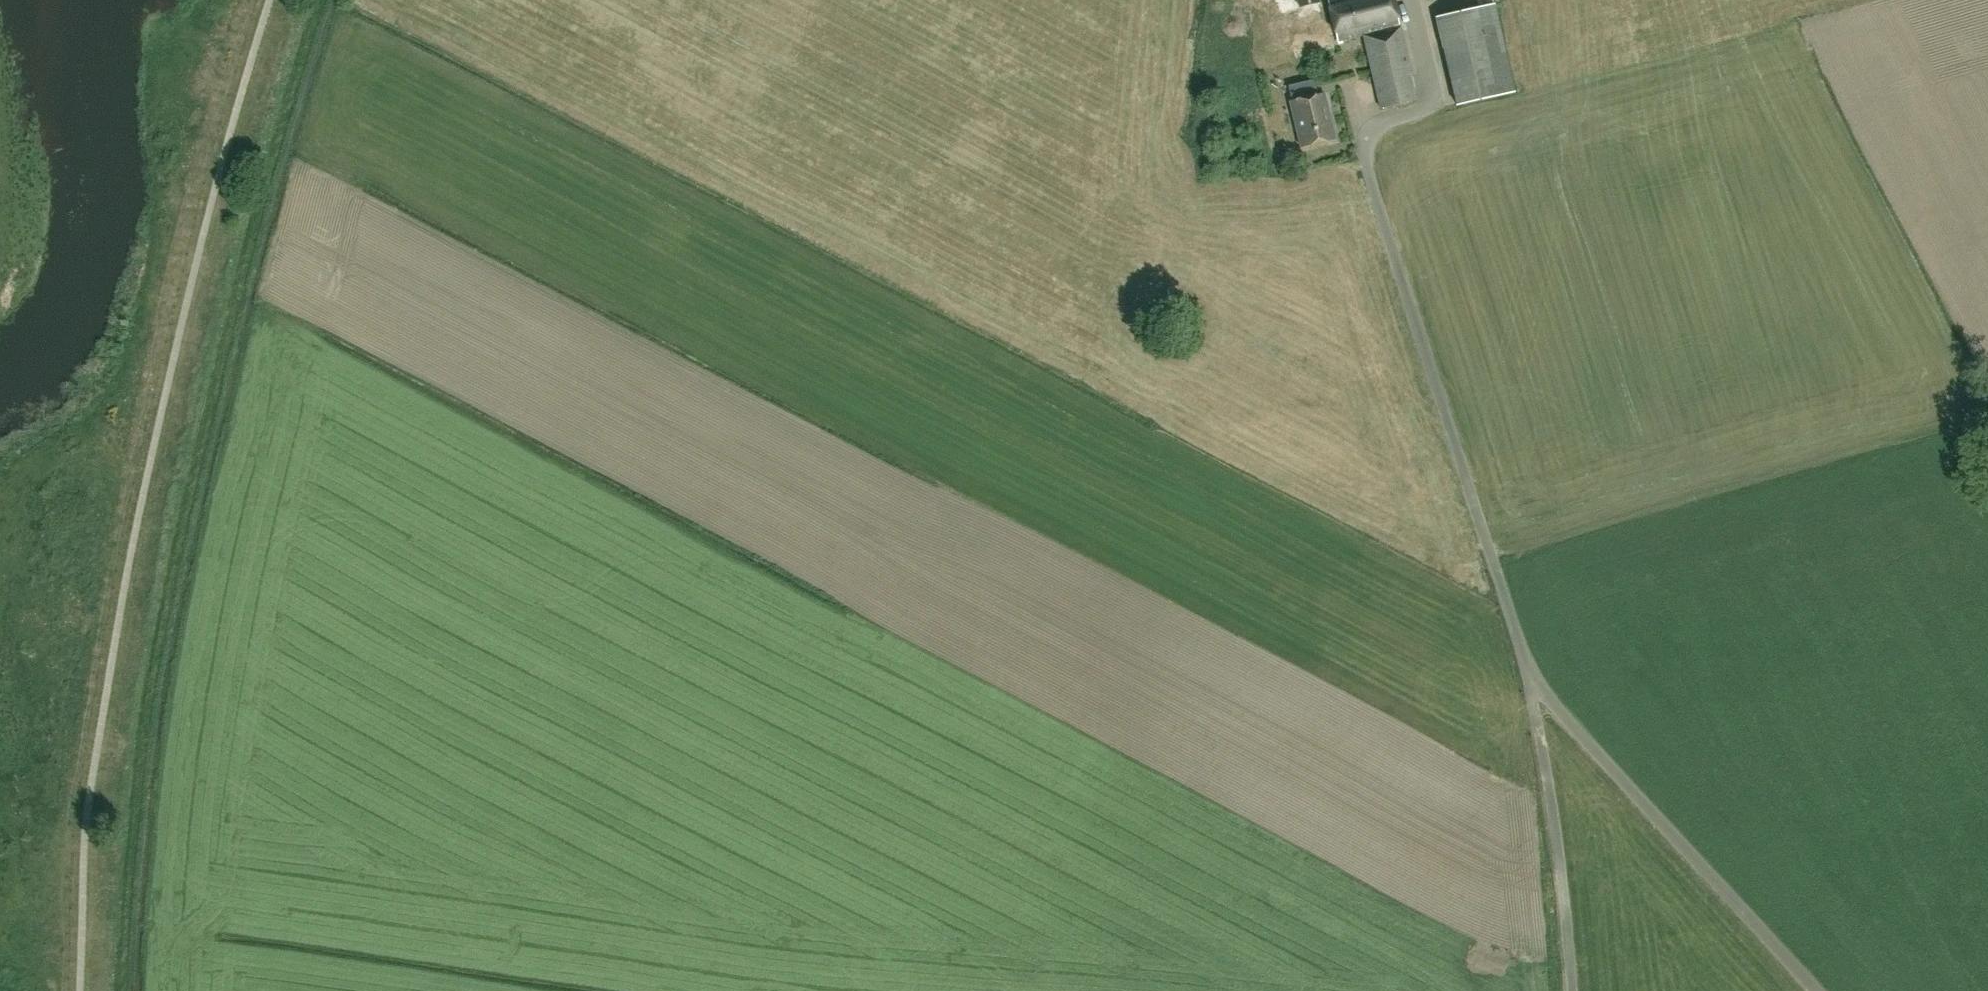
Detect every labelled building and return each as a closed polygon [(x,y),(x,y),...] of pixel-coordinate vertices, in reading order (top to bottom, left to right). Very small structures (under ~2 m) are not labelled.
[(1394,0),(1328,0),(1337,40),(1363,34),(1381,107),(1414,100),(1408,75),(1411,74),(1394,0)] [(1458,104),(1515,91),(1494,3),(1437,16),(1458,104)] [(1301,146),(1335,138),(1324,93),(1290,101),(1301,146)]
